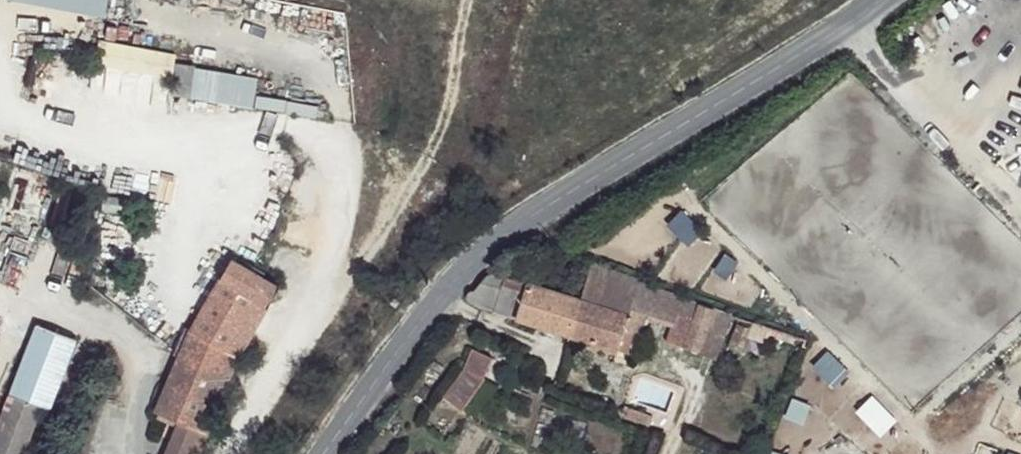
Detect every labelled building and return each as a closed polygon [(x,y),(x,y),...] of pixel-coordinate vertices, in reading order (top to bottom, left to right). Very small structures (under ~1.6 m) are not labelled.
[(108,0),(19,0),(105,15),(108,0)] [(181,64),(178,99),(198,100),(201,66),(181,64)] [(281,289),(232,265),(193,333),(239,358),(281,289)] [(650,286),(590,265),(578,302),(566,337),(626,356),(650,286)] [(509,270),(502,267),(493,273),(507,278),(509,270)] [(507,278),(493,273),(481,287),(523,298),(527,284),(507,278)] [(578,302),(527,284),(523,298),(518,320),(566,337),(578,302)] [(698,302),(650,286),(644,303),(693,318),(698,302)] [(478,305),(479,303),(480,300),(480,298),(478,296),(476,294),(473,293),(471,294),(469,296),(467,298),(467,300),(467,303),(469,305),(471,306),(473,307),(476,306),(478,305)] [(711,306),(698,302),(693,318),(681,351),(698,355),(700,348),(711,306)] [(36,322),(7,392),(40,406),(49,409),(78,339),(36,322)] [(239,358),(193,333),(162,407),(181,420),(207,428),(239,358)] [(465,408),(492,355),(471,345),(444,398),(465,408)] [(40,406),(7,392),(0,409),(0,453),(20,453),(40,406)] [(181,420),(167,453),(198,453),(207,428),(181,420)]
